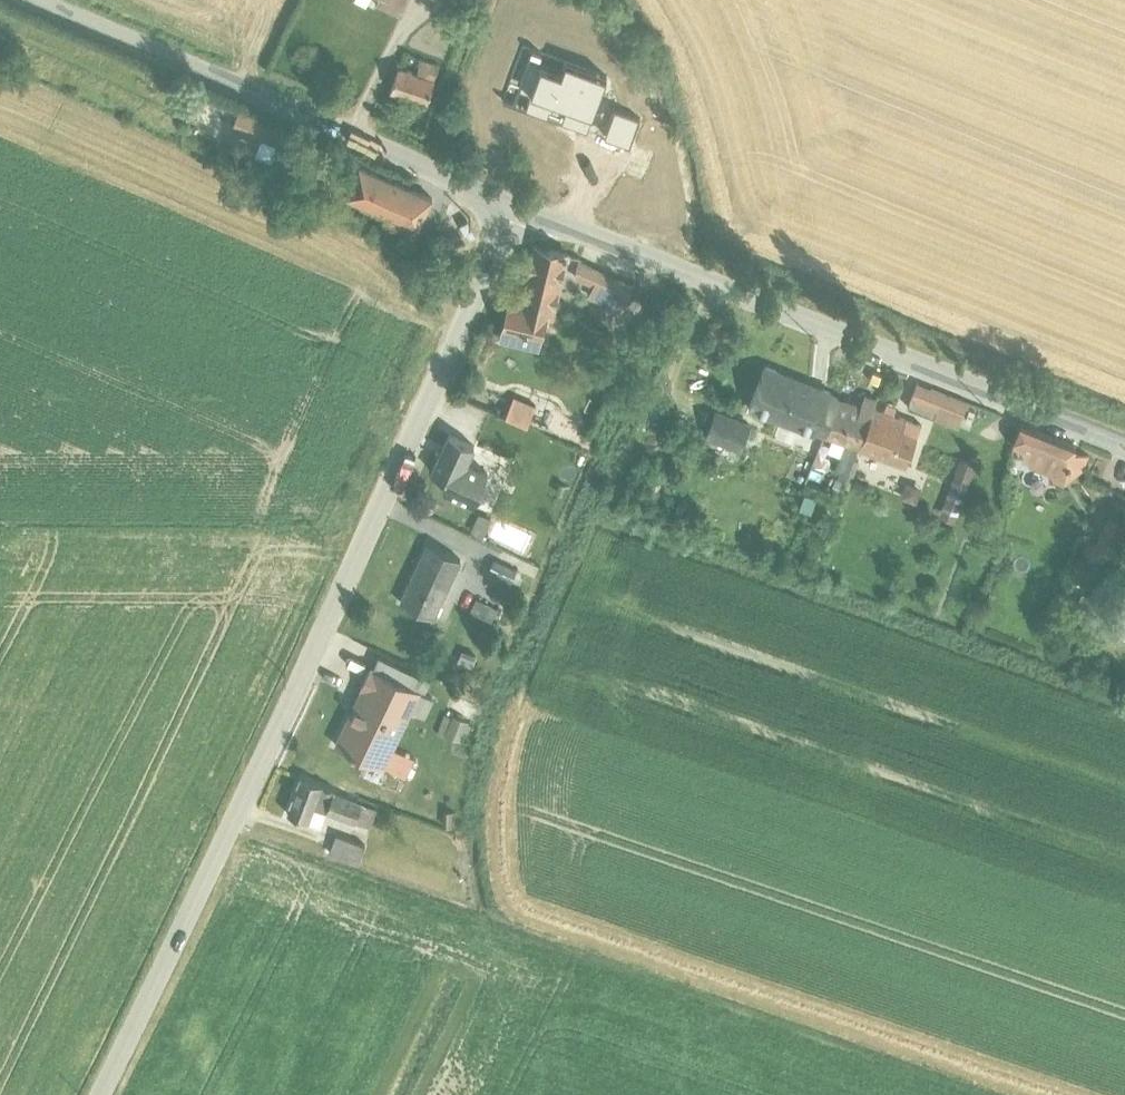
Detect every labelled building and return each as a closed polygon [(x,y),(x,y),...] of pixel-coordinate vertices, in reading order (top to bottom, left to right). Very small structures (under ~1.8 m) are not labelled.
[(376,3),(398,13),(405,0),(377,0),(376,3)] [(399,66),(391,89),(428,101),(440,65),(423,59),(419,73),(399,66)] [(558,61),(547,96),(606,114),(602,126),(641,138),(654,97),(615,85),(614,90),(604,87),(607,77),(558,61)] [(239,112),(234,124),(240,127),(239,131),(261,140),(262,136),(273,141),(278,128),(239,112)] [(588,125),(582,143),(600,148),(606,131),(588,125)] [(386,213),(418,227),(420,227),(433,197),(359,164),(346,195),(386,213)] [(418,227),(386,213),(382,222),(414,236),(418,227)] [(441,234),(435,248),(446,253),(452,239),(441,234)] [(510,302),(501,337),(541,347),(548,314),(553,316),(568,252),(536,244),(522,304),(510,302)] [(580,258),(575,276),(594,284),(589,296),(622,311),(635,283),(580,258)] [(826,435),(838,397),(830,394),(831,391),(825,389),(813,388),(785,377),(776,369),(766,366),(749,409),(815,435),(816,431),(826,435)] [(938,409),(961,418),(968,401),(918,381),(908,406),(936,417),(938,409)] [(838,397),(826,435),(846,443),(836,471),(838,472),(836,477),(835,477),(831,489),(843,493),(860,448),(875,407),(878,398),(865,394),(862,405),(838,397)] [(507,416),(529,425),(537,404),(515,395),(507,416)] [(875,407),(860,448),(907,466),(918,434),(903,429),(907,419),(875,407)] [(938,409),(936,417),(958,426),(961,418),(938,409)] [(559,410),(560,423),(580,423),(580,410),(559,410)] [(714,417),(706,437),(741,451),(752,423),(717,410),(714,417)] [(529,425),(507,416),(498,412),(493,423),(481,418),(470,443),(450,434),(444,446),(439,444),(436,451),(441,453),(433,471),(447,477),(443,492),(473,505),(484,490),(488,472),(470,463),(477,446),(503,457),(505,453),(515,457),(520,445),(537,452),(545,434),(528,426),(529,425)] [(903,429),(918,434),(922,424),(907,419),(903,429)] [(1022,421),(1013,443),(1022,447),(1029,464),(1051,473),(1054,482),(1065,485),(1081,472),(1088,454),(1073,448),(1075,443),(1022,421)] [(955,472),(972,478),(977,464),(960,458),(955,472)] [(972,478),(955,472),(939,515),(955,521),(972,478)] [(907,481),(901,497),(918,503),(923,487),(907,481)] [(479,512),(470,530),(483,536),(491,518),(479,512)] [(429,543),(401,602),(435,618),(438,613),(440,615),(444,606),(442,605),(463,560),(429,543)] [(495,559),(488,573),(512,585),(519,570),(495,559)] [(476,598),(470,612),(497,624),(501,616),(497,614),(499,609),(476,598)] [(348,719),(336,744),(385,768),(386,766),(406,776),(415,757),(395,747),(423,690),(425,691),(431,678),(380,655),(374,667),(371,665),(361,686),(365,688),(350,720),(348,719)] [(456,696),(450,708),(474,720),(480,707),(456,696)] [(445,713),(438,731),(462,740),(470,720),(454,714),(453,716),(445,713)] [(301,777),(287,813),(322,827),(328,812),(356,823),(356,822),(372,828),(378,809),(301,777)] [(337,835),(329,854),(359,865),(366,845),(337,835)]
